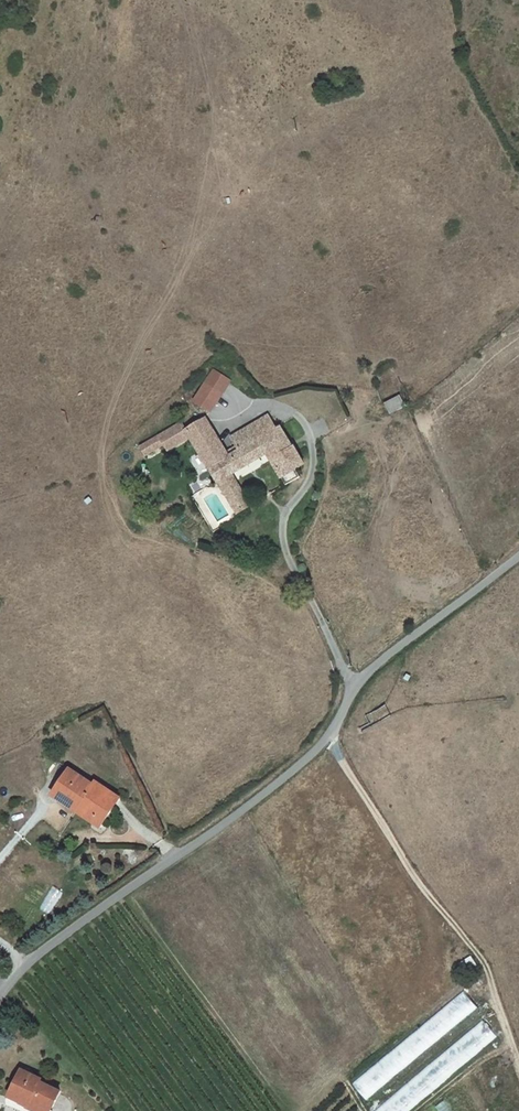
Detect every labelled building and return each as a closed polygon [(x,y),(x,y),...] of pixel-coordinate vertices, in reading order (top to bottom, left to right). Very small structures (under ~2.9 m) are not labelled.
[(213,370),(193,399),(212,411),(230,381),(213,370)] [(385,405),(390,414),(405,404),(399,396),(385,405)] [(196,445),(219,484),(230,477),(265,455),(286,486),(300,478),(295,469),(303,464),(291,448),(289,449),(276,429),(272,431),(264,418),(230,441),(237,454),(226,460),(205,422),(188,431),(196,445)] [(168,450),(188,438),(180,423),(141,446),(146,454),(162,444),(168,450)] [(252,507),(230,477),(219,484),(239,515),(252,507)] [(67,768),(49,795),(74,811),(97,825),(101,820),(116,796),(93,781),(91,784),(67,768)] [(463,991),(353,1083),(367,1099),(476,1007),(463,991)] [(374,1110),(407,1110),(495,1037),(481,1021),(374,1110)] [(27,1106),(28,1103),(44,1110),(49,1110),(57,1093),(38,1083),(40,1080),(21,1070),(7,1097),(27,1106)] [(445,1100),(437,1106),(439,1110),(451,1110),(445,1100)] [(28,1103),(27,1106),(25,1110),(44,1110),(28,1103)]
